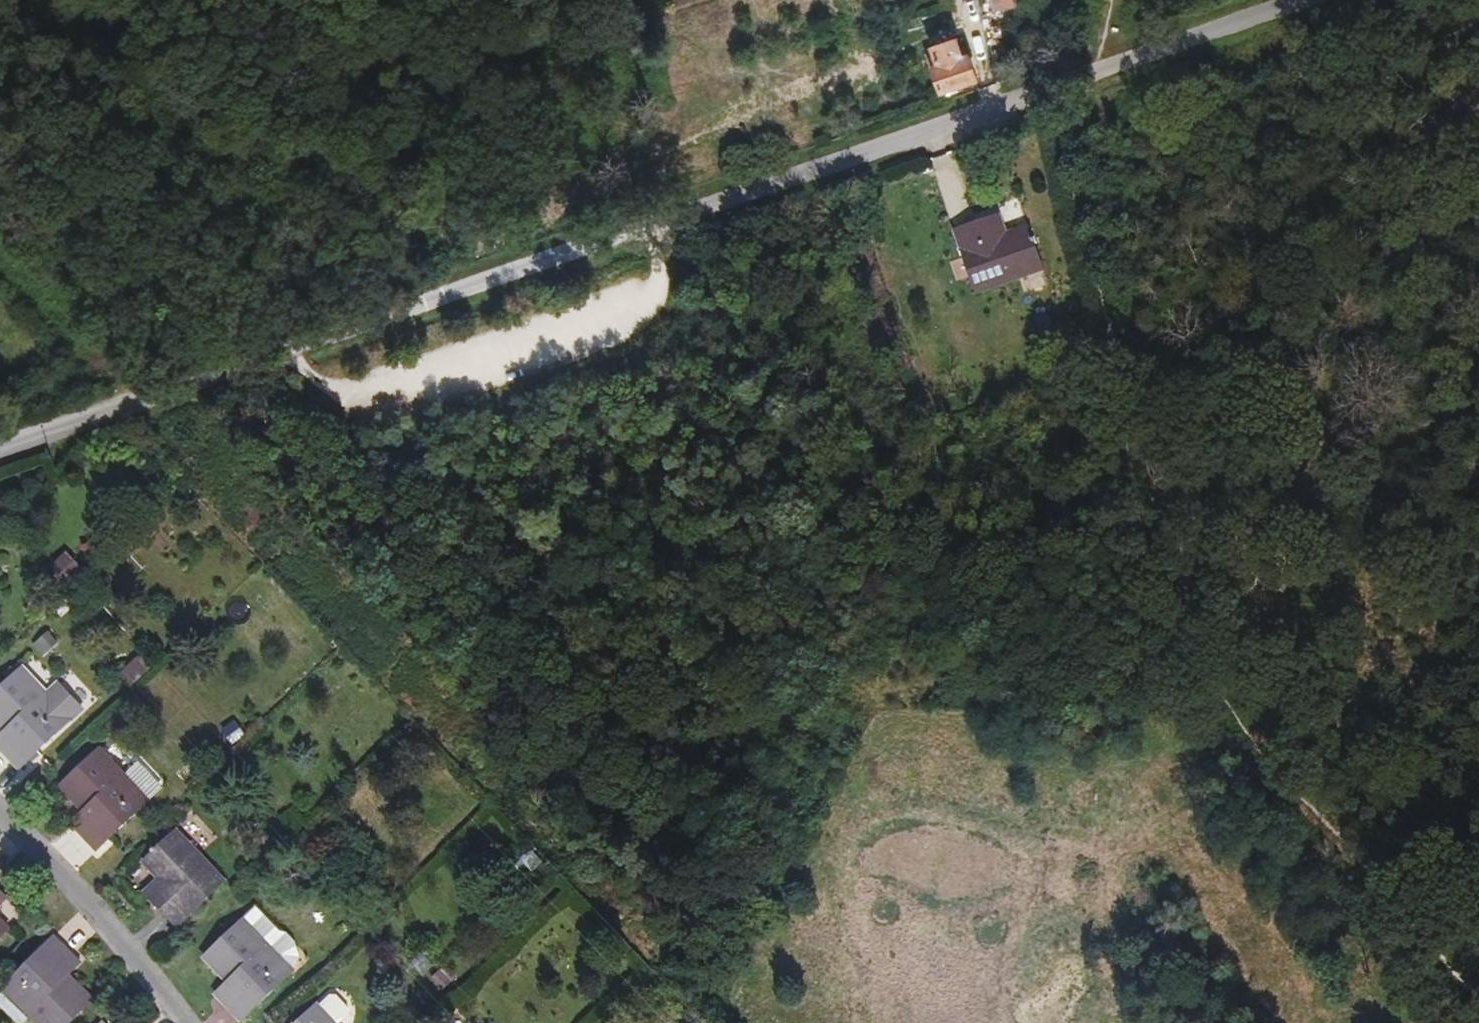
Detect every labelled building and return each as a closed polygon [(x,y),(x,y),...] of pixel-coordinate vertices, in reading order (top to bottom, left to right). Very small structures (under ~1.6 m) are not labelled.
[(1020,0),(994,0),(996,9),(1021,2),(1020,0)] [(983,76),(971,32),(964,35),(962,30),(934,38),(936,43),(926,47),(938,88),(983,76)] [(1004,212),(954,229),(975,293),(1048,270),(1033,222),(1009,229),(1004,212)] [(49,568),(64,584),(82,568),(68,552),(49,568)] [(43,656),(60,643),(50,631),(34,644),(43,656)] [(135,658),(120,675),(134,687),(149,669),(135,658)] [(20,768),(83,709),(59,683),(48,693),(22,666),(0,687),(0,722),(7,729),(14,736),(1,749),(20,768)] [(1,749),(14,736),(7,729),(0,735),(0,747),(1,749)] [(76,829),(95,849),(147,801),(146,799),(157,789),(133,763),(122,773),(98,748),(58,785),(89,818),(76,829)] [(69,821),(76,829),(89,818),(81,810),(69,821)] [(150,899),(175,927),(223,880),(176,830),(142,862),(164,885),(150,899)] [(534,876),(548,863),(534,847),(520,861),(534,876)] [(143,891),(150,899),(164,885),(157,878),(143,891)] [(294,971),(299,958),(294,942),(286,933),(282,933),(262,911),(264,909),(259,904),(256,904),(249,910),(250,913),(244,918),(204,956),(228,981),(235,989),(223,1000),(241,1020),(294,971)] [(11,928),(0,917),(0,938),(11,928)] [(39,1022),(71,1022),(94,1000),(69,975),(62,968),(74,956),(54,937),(4,988),(39,1022)] [(440,966),(426,951),(411,965),(425,980),(440,966)] [(81,963),(74,956),(62,968),(69,975),(81,963)] [(223,1000),(235,989),(228,981),(215,992),(222,1000),(223,1000)] [(348,1012),(348,1007),(335,993),(329,993),(318,1004),(297,1022),(337,1022),(348,1012)]
